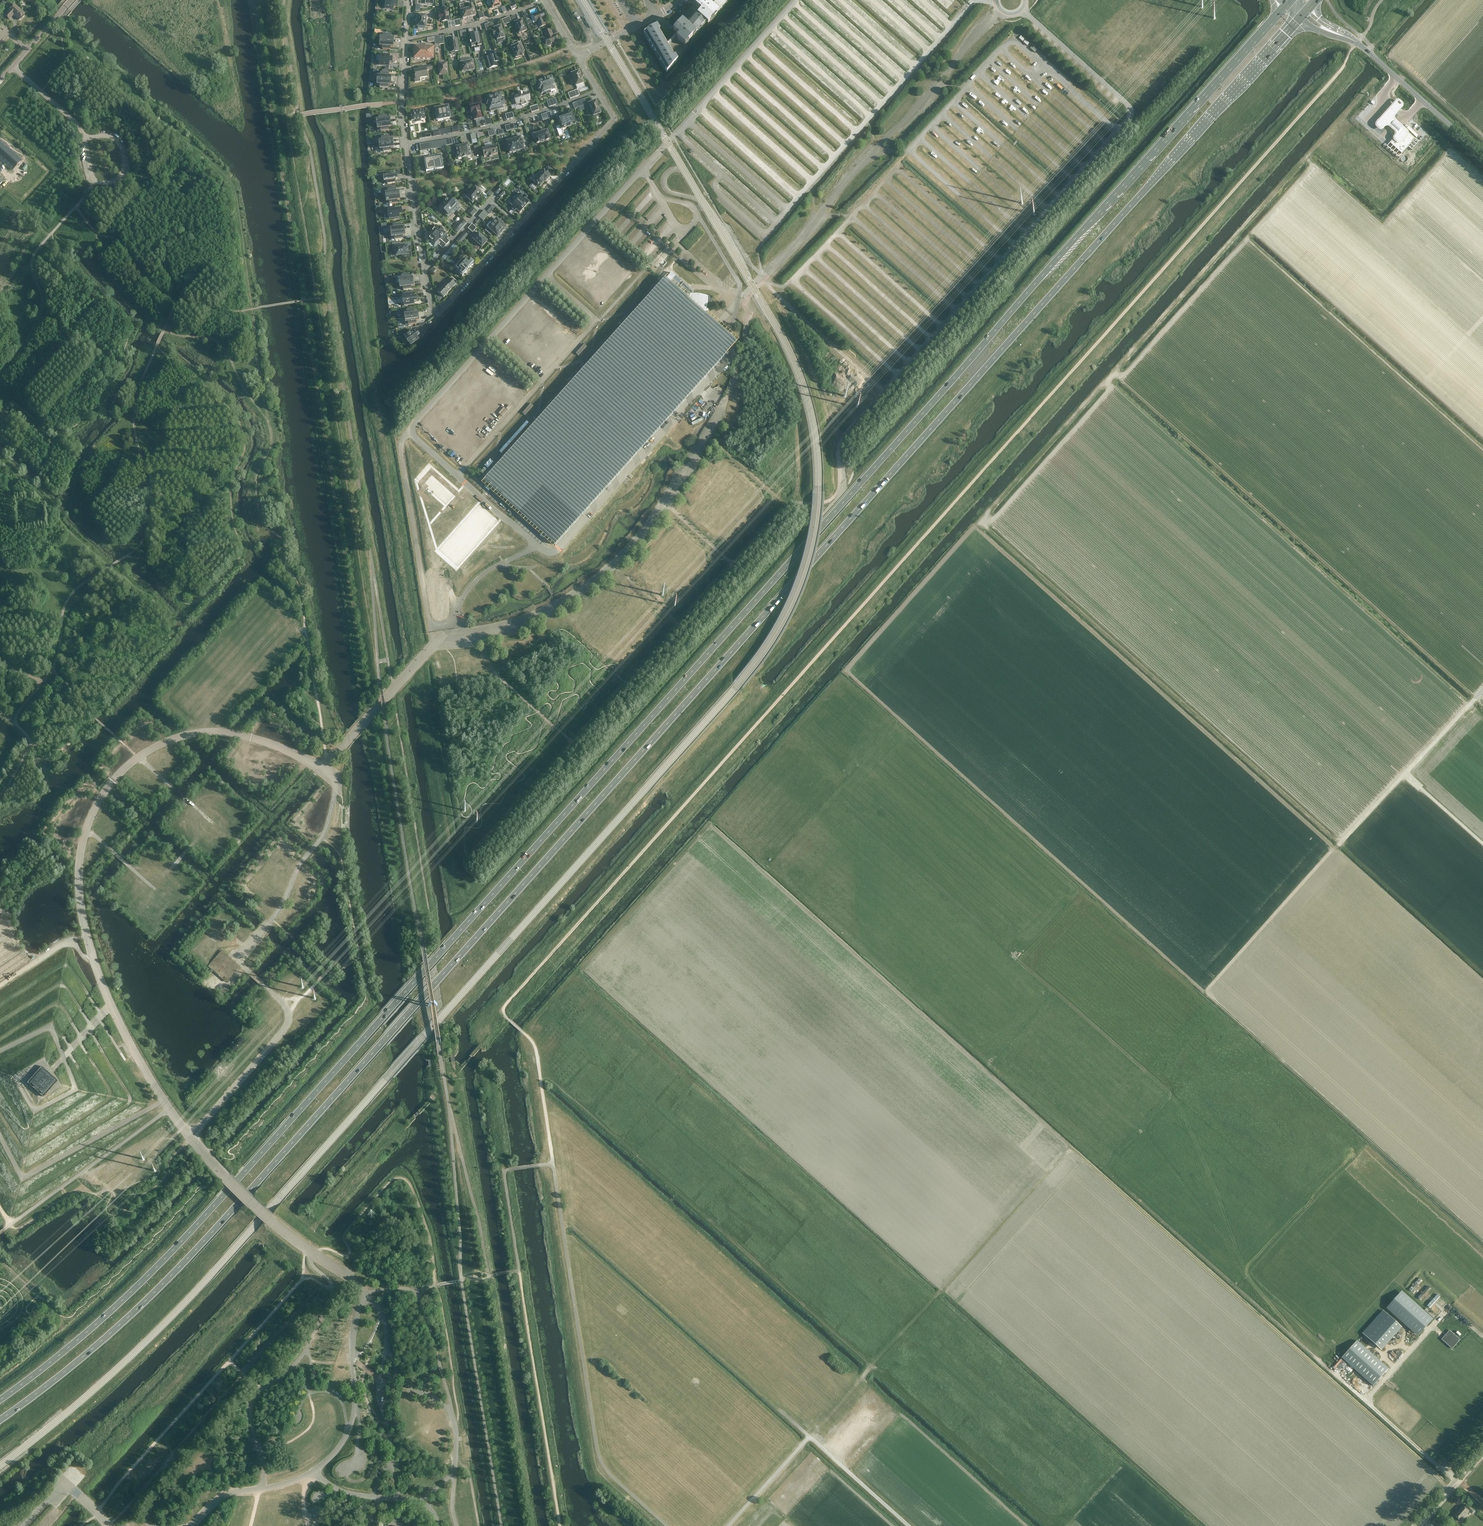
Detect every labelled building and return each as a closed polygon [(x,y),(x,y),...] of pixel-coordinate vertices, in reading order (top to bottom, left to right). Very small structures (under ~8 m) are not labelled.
[(385,8),(393,9),(393,6),(396,6),(397,0),(396,0),(385,0),(385,8)] [(644,33),(665,69),(666,71),(667,73),(678,61),(677,59),(707,25),(729,0),(708,0),(704,4),(703,2),(700,0),(698,0),(694,4),(693,5),(690,8),(674,26),(669,32),(674,37),(669,43),(658,25),(657,25),(654,28),(651,29),(644,33)] [(461,11),(463,19),(476,15),(473,7),(473,8),(472,5),(470,5),(469,2),(460,5),(461,11)] [(19,21),(25,14),(14,5),(5,15),(10,20),(13,16),(19,21)] [(441,13),(438,14),(439,21),(442,21),(442,22),(449,21),(448,8),(440,9),(441,13)] [(418,15),(417,26),(418,27),(418,28),(424,29),(425,27),(426,27),(426,16),(436,14),(434,10),(424,13),(424,16),(418,15)] [(526,11),(523,13),(527,20),(526,21),(528,24),(532,23),(530,19),(526,11)] [(537,22),(539,27),(545,25),(543,19),(545,19),(542,11),(530,16),(533,23),(537,22)] [(522,32),(527,31),(522,20),(517,21),(515,16),(511,17),(513,22),(514,21),(519,34),(520,33),(520,34),(520,33),(522,32),(522,33),(522,32)] [(495,31),(493,32),(494,35),(496,35),(497,40),(498,43),(506,41),(505,37),(501,26),(494,28),(495,31)] [(472,29),(468,29),(472,47),(474,47),(474,49),(480,48),(479,45),(481,44),(479,33),(473,34),(472,29)] [(552,45),(559,42),(556,34),(552,36),(551,34),(552,34),(550,29),(544,32),(547,38),(543,39),(546,47),(548,46),(552,45)] [(380,37),(380,42),(394,42),(394,38),(391,38),(391,35),(384,34),(383,37),(380,37)] [(451,36),(446,37),(448,48),(450,47),(451,52),(451,53),(452,54),(454,53),(455,52),(455,51),(459,50),(457,38),(451,39),(451,36)] [(394,42),(380,42),(380,46),(383,46),(383,49),(390,50),(390,47),(393,47),(394,42)] [(511,47),(516,58),(524,55),(522,50),(524,49),(521,42),(518,43),(519,44),(511,47)] [(415,58),(433,58),(433,48),(433,45),(426,45),(425,47),(415,47),(415,58)] [(491,56),(490,56),(486,57),(489,68),(497,66),(496,62),(500,61),(497,52),(491,53),(491,56)] [(392,63),(392,58),(389,58),(390,55),(380,54),(380,55),(377,55),(376,61),(379,61),(379,65),(389,65),(389,62),(392,63)] [(473,61),(461,63),(462,71),(474,69),(473,61)] [(439,75),(448,74),(447,63),(438,64),(439,68),(437,68),(438,71),(439,71),(439,75)] [(432,65),(425,66),(419,67),(419,70),(414,71),(415,78),(414,78),(415,82),(420,81),(420,78),(427,77),(426,70),(433,69),(432,65)] [(581,76),(579,71),(571,74),(576,86),(584,83),(582,78),(581,76)] [(378,76),(377,80),(391,81),(391,76),(388,76),(388,73),(381,73),(381,76),(378,76)] [(552,77),(544,80),(549,94),(551,93),(550,90),(555,89),(553,85),(554,84),(552,77)] [(391,81),(377,80),(377,84),(380,85),(380,88),(388,88),(388,85),(391,85),(391,81)] [(549,94),(544,80),(537,83),(539,90),(540,89),(542,94),(546,92),(547,94),(549,94)] [(568,93),(570,99),(580,95),(578,90),(568,93)] [(527,93),(523,94),(523,92),(518,94),(518,96),(514,97),(516,103),(520,101),(521,103),(522,105),(526,104),(526,102),(530,100),(527,93)] [(500,94),(493,96),(497,110),(504,108),(503,106),(503,105),(505,105),(503,100),(502,100),(500,94)] [(497,110),(493,96),(487,98),(487,100),(486,100),(487,105),(488,104),(490,109),(491,112),(497,110)] [(584,99),(576,103),(578,108),(586,105),(584,99)] [(596,101),(589,104),(594,116),(595,118),(599,116),(598,114),(601,113),(596,101)] [(443,107),(441,107),(444,119),(453,117),(452,110),(449,111),(448,106),(447,106),(446,105),(443,106),(443,107)] [(478,105),(470,107),(471,114),(472,113),(474,120),(482,118),(478,105)] [(539,110),(537,105),(530,107),(532,113),(539,110)] [(444,119),(441,107),(440,107),(439,107),(437,107),(436,108),(434,108),(435,113),(433,114),(434,121),(444,119)] [(410,112),(412,121),(416,120),(417,122),(421,121),(420,119),(425,118),(424,110),(410,112)] [(576,124),(571,111),(563,113),(568,127),(576,124)] [(568,127),(563,113),(556,116),(561,130),(568,127)] [(386,116),(376,117),(377,120),(376,120),(377,124),(390,123),(390,118),(387,119),(386,116)] [(390,123),(377,124),(378,129),(381,128),(381,131),(388,130),(388,127),(391,127),(390,123)] [(550,139),(547,131),(534,135),(537,144),(541,142),(540,141),(546,140),(546,141),(550,139)] [(1391,150),(1403,161),(1418,144),(1407,133),(1391,150)] [(524,149),(522,142),(524,141),(523,138),(521,139),(520,136),(516,137),(517,139),(513,140),(517,151),(518,151),(521,151),(521,150),(524,149)] [(379,141),(380,145),(393,144),(392,139),(389,140),(389,137),(382,137),(382,140),(379,141)] [(517,151),(513,140),(510,140),(510,139),(506,140),(507,143),(505,143),(506,146),(507,146),(509,153),(513,152),(513,153),(516,152),(516,151),(517,151)] [(12,170),(21,160),(0,140),(0,160),(12,170)] [(445,140),(431,143),(431,148),(431,149),(446,146),(445,140)] [(393,144),(380,145),(380,150),(381,152),(383,152),(391,151),(391,148),(394,148),(393,144)] [(473,154),(472,150),(470,151),(469,144),(462,146),(465,158),(467,157),(472,156),(471,155),(473,154)] [(465,158),(462,146),(455,147),(455,148),(454,148),(454,152),(456,151),(458,159),(462,158),(465,158)] [(489,156),(489,157),(493,156),(493,155),(498,154),(496,146),(482,149),(484,157),(489,156)] [(437,155),(433,156),(435,170),(437,170),(437,171),(441,170),(441,169),(444,169),(444,168),(443,168),(441,157),(437,158),(437,155)] [(433,156),(428,156),(429,159),(425,160),(427,171),(426,171),(426,172),(429,171),(429,172),(433,171),(433,170),(435,170),(433,156)] [(533,184),(530,187),(535,192),(538,188),(537,188),(538,186),(539,186),(540,187),(544,181),(545,182),(550,176),(549,176),(553,171),(548,167),(543,171),(542,170),(533,180),(535,181),(534,182),(535,183),(534,185),(533,184)] [(394,172),(386,173),(387,176),(384,177),(384,181),(387,181),(387,184),(395,183),(398,183),(397,175),(394,175),(394,172)] [(466,198),(473,203),(482,193),(476,187),(466,198)] [(386,197),(399,196),(399,191),(396,192),(395,189),(388,190),(385,190),(386,193),(385,193),(386,197)] [(518,193),(514,198),(524,208),(529,202),(526,199),(527,197),(524,195),(523,197),(518,193)] [(399,196),(386,197),(387,202),(387,204),(390,204),(397,203),(397,200),(400,200),(399,196)] [(449,197),(444,202),(453,210),(458,205),(449,197)] [(520,213),(524,208),(514,198),(509,203),(513,207),(512,209),(515,212),(516,210),(520,213)] [(444,202),(439,207),(444,212),(443,213),(448,216),(451,212),(453,214),(455,212),(444,202)] [(394,210),(394,207),(385,208),(386,213),(388,213),(388,216),(389,216),(389,219),(394,218),(394,219),(398,219),(398,218),(399,218),(399,215),(402,214),(401,209),(394,210)] [(472,216),(477,212),(472,207),(468,212),(472,216)] [(462,218),(452,229),(457,233),(466,222),(462,218)] [(506,227),(497,219),(493,223),(502,232),(505,230),(504,229),(506,227)] [(502,232),(493,223),(488,228),(498,236),(499,234),(500,235),(502,232)] [(391,229),(391,233),(405,231),(404,227),(401,227),(401,224),(393,225),(394,228),(391,229)] [(473,233),(477,228),(472,224),(468,229),(473,233)] [(436,227),(432,232),(447,245),(450,241),(447,239),(449,237),(447,236),(448,235),(443,230),(440,227),(439,229),(436,227)] [(405,231),(391,233),(392,237),(395,237),(395,240),(402,239),(402,236),(405,236),(405,231)] [(431,231),(426,236),(427,237),(427,238),(430,241),(431,241),(435,244),(437,241),(440,243),(439,245),(443,249),(446,245),(431,231)] [(465,231),(457,240),(461,243),(469,235),(465,231)] [(482,247),(487,241),(479,233),(478,233),(477,232),(473,235),(475,237),(473,239),(476,242),(475,244),(477,246),(479,244),(482,247)] [(399,246),(399,243),(392,244),(393,251),(396,251),(396,256),(406,254),(406,250),(408,250),(407,246),(405,247),(405,246),(399,246)] [(457,246),(455,244),(448,252),(452,255),(456,250),(455,248),(457,246)] [(468,270),(474,264),(471,261),(470,262),(464,257),(459,262),(468,270)] [(462,277),(468,270),(459,262),(455,267),(460,272),(459,274),(462,277)] [(635,311),(483,481),(491,488),(492,489),(507,503),(519,513),(546,537),(555,545),(576,521),(609,485),(638,452),(662,426),(662,425),(685,400),(705,378),(670,347),(680,336),(682,338),(697,321),(699,322),(699,323),(700,323),(700,322),(700,321),(701,320),(702,318),(703,316),(704,314),(705,312),(707,297),(695,295),(696,294),(691,290),(686,285),(672,273),(666,279),(665,278),(662,281),(635,311)] [(399,279),(400,283),(413,282),(412,277),(410,278),(409,275),(402,276),(399,276),(399,279)] [(445,284),(438,292),(444,297),(451,289),(455,283),(450,279),(446,284),(445,284)] [(413,282),(400,283),(400,288),(403,287),(404,290),(411,289),(411,286),(414,286),(413,282)] [(406,295),(403,295),(403,298),(403,303),(404,303),(404,306),(414,305),(414,301),(417,301),(416,296),(413,297),(413,294),(412,294),(412,293),(406,294),(406,295)] [(404,314),(405,318),(418,316),(418,312),(415,312),(414,309),(407,310),(404,311),(404,314)] [(418,316),(405,318),(405,322),(408,322),(409,325),(416,324),(416,321),(419,321),(418,316)] [(412,331),(411,330),(408,332),(408,333),(404,336),(406,339),(405,339),(408,343),(409,343),(410,345),(419,339),(417,337),(419,335),(417,331),(414,333),(412,330),(412,331)] [(578,356),(587,346),(584,344),(576,353),(578,356)] [(525,415),(533,406),(531,404),(522,413),(525,415)] [(469,496),(434,537),(440,542),(475,502),(469,496)] [(490,548),(495,552),(515,529),(511,525),(506,530),(500,524),(465,565),(471,570),(490,548)] [(547,545),(550,542),(542,535),(539,539),(547,545)] [(123,892),(119,896),(125,903),(129,899),(123,892)] [(293,920),(307,906),(304,903),(290,917),(293,920)] [(240,967),(222,950),(208,966),(226,982),(240,967)] [(516,999),(511,1004),(516,1009),(521,1004),(516,999)] [(454,1057),(428,1061),(428,1063),(428,1066),(455,1062),(454,1057)] [(31,1077),(26,1083),(43,1097),(48,1092),(57,1081),(41,1066),(31,1077)] [(599,1169),(597,1170),(604,1183),(615,1177),(607,1161),(598,1166),(599,1169)] [(570,1198),(578,1198),(578,1188),(576,1188),(575,1186),(568,1186),(569,1189),(566,1189),(566,1196),(570,1196),(570,1198)] [(643,1188),(635,1200),(639,1203),(648,1191),(643,1188)] [(644,1200),(640,1204),(647,1210),(651,1206),(644,1200)] [(582,1225),(585,1222),(571,1209),(564,1217),(570,1222),(574,1218),(582,1225)] [(643,1231),(647,1235),(658,1223),(654,1219),(643,1231)] [(590,1227),(583,1234),(591,1241),(597,1234),(590,1227)] [(665,1229),(654,1240),(659,1245),(670,1233),(665,1229)] [(672,1242),(665,1250),(669,1254),(684,1238),(679,1234),(676,1237),(676,1238),(672,1242)] [(687,1248),(684,1251),(688,1255),(695,1248),(691,1244),(687,1248)] [(1411,1291),(1422,1279),(1420,1278),(1409,1289),(1411,1291)] [(1420,1299),(1430,1287),(1428,1286),(1418,1297),(1420,1299)] [(618,1292),(626,1297),(629,1292),(621,1287),(618,1292)] [(1433,1319),(1402,1291),(1386,1308),(1418,1336),(1433,1319)] [(1430,1308),(1440,1296),(1438,1294),(1427,1305),(1430,1308)] [(898,1306),(905,1296),(903,1295),(896,1305),(898,1306)] [(1399,1325),(1384,1311),(1363,1334),(1378,1348),(1399,1325)] [(867,1328),(879,1323),(877,1318),(865,1323),(867,1328)] [(1457,1345),(1463,1337),(1454,1329),(1447,1337),(1457,1345)] [(1388,1369),(1357,1341),(1342,1358),(1373,1386),(1388,1369)] [(812,1475),(801,1486),(808,1492),(818,1481),(812,1475)] [(277,1489),(276,1497),(284,1498),(285,1490),(277,1489)] [(1472,1513),(1474,1511),(1468,1505),(1465,1508),(1462,1506),(1454,1515),(1460,1521),(1469,1511),(1472,1513)] [(55,1507),(52,1511),(59,1517),(62,1513),(55,1507)] [(310,1507),(310,1525),(320,1525),(321,1507),(310,1507)] [(47,1513),(41,1521),(45,1524),(51,1516),(47,1513)]
